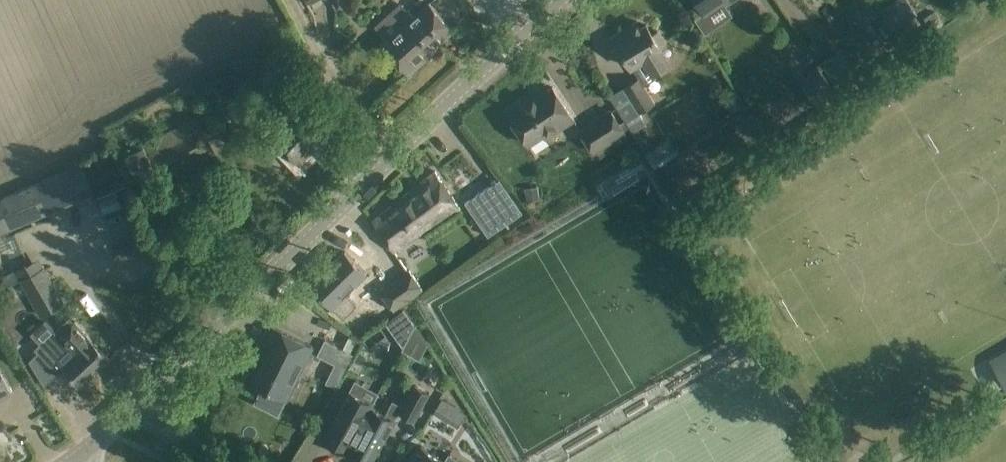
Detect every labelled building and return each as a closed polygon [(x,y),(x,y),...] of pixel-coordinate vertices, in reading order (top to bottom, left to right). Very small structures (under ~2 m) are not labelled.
[(697,1),(706,13),(695,21),(703,33),(731,15),(722,2),(725,1),(727,4),(732,0),(696,0),(697,1)] [(875,17),(864,0),(856,0),(849,5),(863,25),(875,17)] [(908,0),(897,0),(880,11),(893,31),(917,15),(908,0)] [(377,27),(387,38),(381,44),(408,73),(435,48),(433,46),(453,28),(429,3),(413,17),(402,4),(377,27)] [(933,31),(944,25),(939,16),(928,23),(933,31)] [(608,39),(617,54),(621,52),(630,67),(644,59),(653,74),(668,64),(659,50),(667,45),(658,30),(652,34),(646,24),(634,32),(630,26),(608,39)] [(835,87),(858,74),(843,49),(821,62),(835,87)] [(834,90),(818,67),(799,80),(815,103),(834,90)] [(641,78),(639,79),(613,95),(635,131),(642,126),(640,123),(644,120),(640,112),(656,103),(645,85),(641,78)] [(546,138),(574,119),(552,87),(537,96),(535,93),(507,112),(528,144),(544,134),(546,138)] [(737,98),(726,105),(732,114),(743,107),(737,98)] [(594,153),(596,152),(601,158),(629,139),(627,135),(632,132),(624,120),(619,123),(610,108),(578,129),(594,153)] [(273,137),(284,149),(298,163),(312,150),(309,147),(328,129),(310,111),(293,129),(287,123),(273,137)] [(240,142),(257,128),(243,112),(227,126),(240,142)] [(157,188),(216,153),(195,117),(135,149),(157,188)] [(1,231),(2,231),(45,214),(81,199),(69,170),(4,197),(5,199),(0,201),(0,231),(1,231)] [(459,207),(446,187),(435,171),(373,221),(393,251),(459,207)] [(489,186),(465,202),(489,237),(513,220),(489,186)] [(537,187),(526,189),(528,202),(539,200),(537,187)] [(366,272),(345,251),(311,285),(332,306),(343,316),(356,303),(346,292),(366,272)] [(65,302),(55,286),(45,267),(22,280),(42,316),(51,311),(55,313),(64,308),(65,302)] [(396,310),(411,299),(411,300),(424,290),(411,271),(382,291),(396,310)] [(403,349),(415,326),(405,311),(386,324),(403,349)] [(58,333),(29,360),(45,385),(63,367),(67,371),(80,386),(110,358),(96,343),(87,334),(88,333),(76,320),(60,335),(58,333)] [(261,387),(253,403),(278,416),(286,400),(305,362),(313,346),(274,327),(266,342),(274,346),(271,354),(255,384),(261,387)] [(344,377),(357,341),(346,337),(333,373),(344,377)] [(1005,373),(1005,354),(995,360),(1004,374),(1005,373)] [(14,394),(0,367),(0,400),(14,394)] [(347,452),(365,461),(371,461),(395,419),(394,419),(398,412),(414,421),(429,393),(415,385),(403,406),(392,400),(385,414),(372,407),(349,449),(347,452)] [(350,390),(325,436),(349,449),(372,407),(371,406),(373,403),(350,390)] [(443,398),(434,411),(443,417),(452,403),(443,398)] [(449,452),(444,459),(421,445),(410,461),(464,461),(449,452)]
